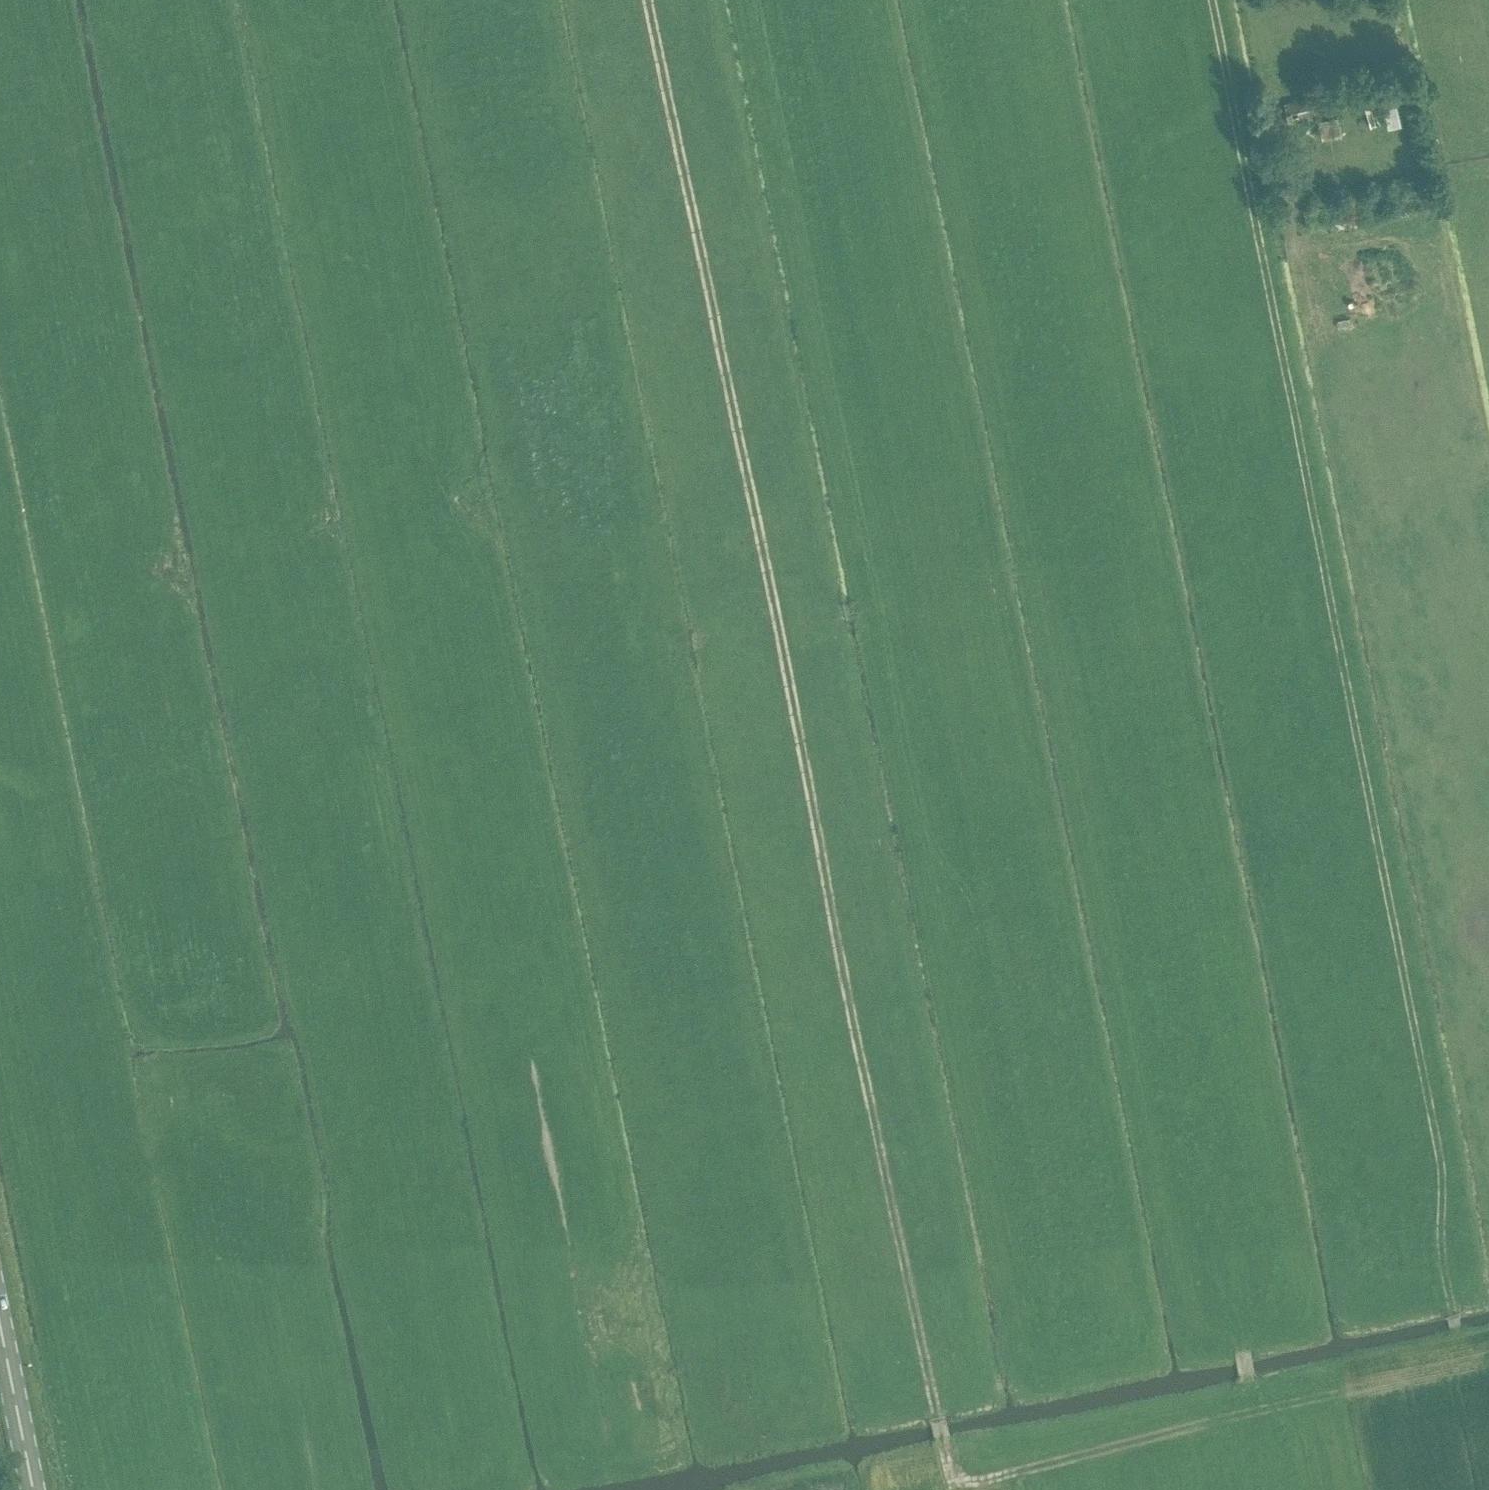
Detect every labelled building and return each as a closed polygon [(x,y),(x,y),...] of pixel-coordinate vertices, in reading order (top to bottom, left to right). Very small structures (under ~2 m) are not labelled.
[(1371,127),(1385,124),(1380,106),(1366,110),(1371,127)]
